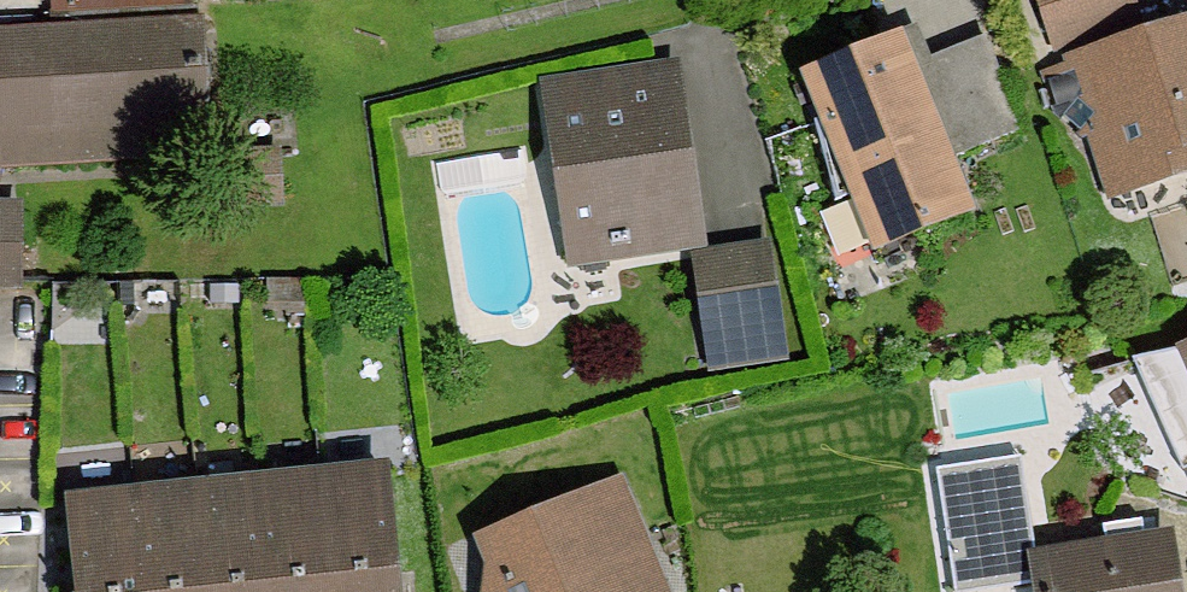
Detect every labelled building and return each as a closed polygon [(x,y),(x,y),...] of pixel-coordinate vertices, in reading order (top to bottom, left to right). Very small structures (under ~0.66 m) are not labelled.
[(54,15),(193,6),(193,2),(193,0),(52,0),(53,11),(55,11),(54,15)] [(1129,0),(1033,0),(1049,52),(1137,25),(1129,0)] [(193,6),(54,15),(56,33),(0,36),(0,165),(206,153),(196,3),(193,2),(193,6)] [(1134,183),(1186,166),(1186,27),(1046,72),(1058,111),(1087,138),(1117,128),(1134,183)] [(913,36),(808,78),(824,118),(814,122),(836,201),(855,193),(876,246),(968,208),(948,160),(991,142),(955,54),(953,55),(954,57),(926,68),(913,36)] [(696,241),(670,70),(551,88),(574,244),(611,239),(613,254),(696,241)] [(16,291),(16,210),(0,209),(0,291),(16,291)] [(712,363),(782,352),(767,248),(697,258),(712,363)] [(1179,350),(1179,349),(1132,358),(1183,470),(1186,469),(1186,348),(1179,350)] [(970,465),(937,470),(948,538),(1031,525),(1026,491),(975,498),(970,465)] [(384,470),(72,502),(81,591),(396,591),(384,470)] [(605,552),(638,538),(617,487),(486,542),(507,591),(622,591),(605,552)] [(1168,539),(1145,542),(1141,520),(1103,526),(1106,549),(1036,559),(1041,591),(1176,591),(1168,539)]
